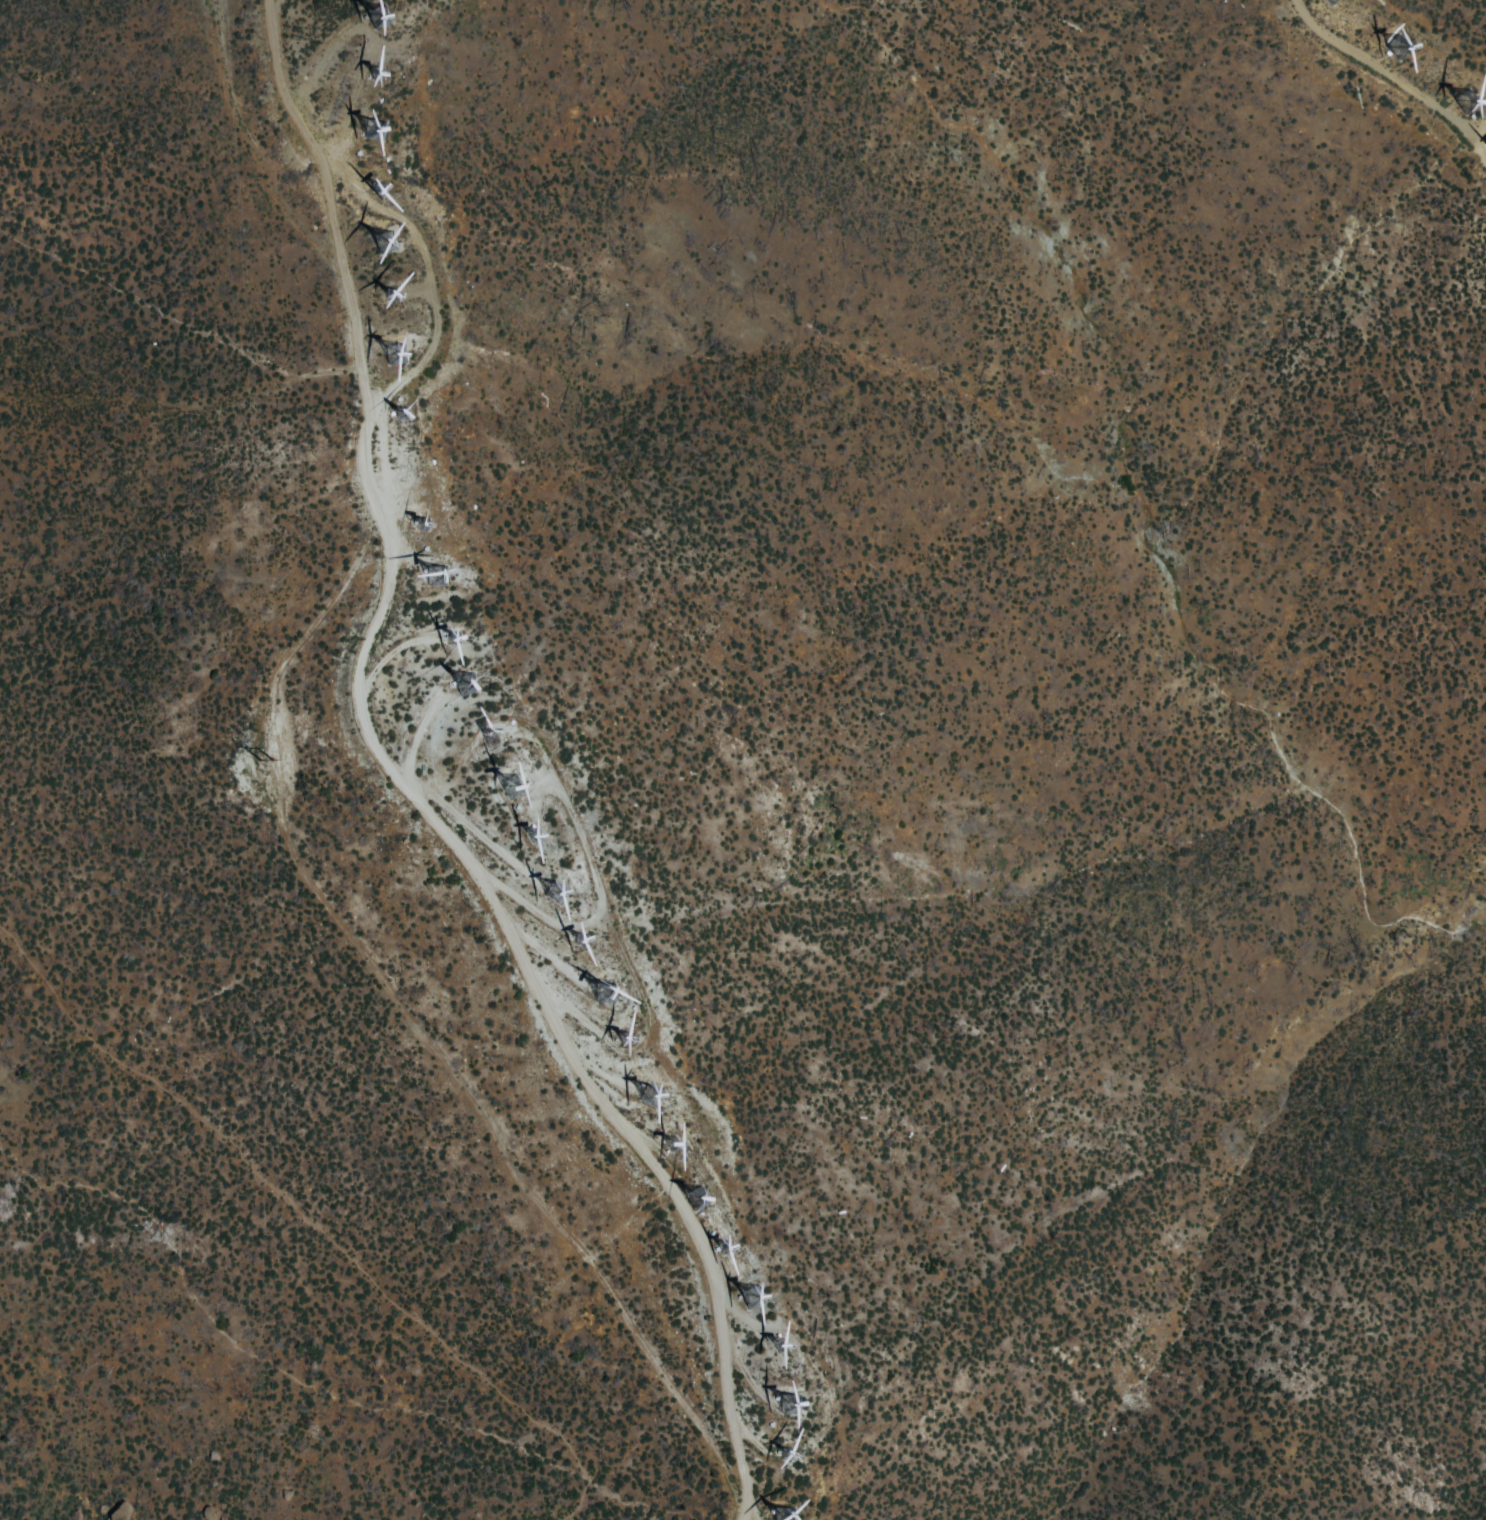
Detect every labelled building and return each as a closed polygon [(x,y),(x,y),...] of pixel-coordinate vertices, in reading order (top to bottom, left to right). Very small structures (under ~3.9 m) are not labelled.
[(1410,50),(1397,29),(1382,38),(1395,59),(1410,50)] [(383,138),(382,120),(364,121),(365,139),(383,138)] [(121,1501),(107,1513),(112,1519),(120,1519),(130,1512),(121,1501)]
